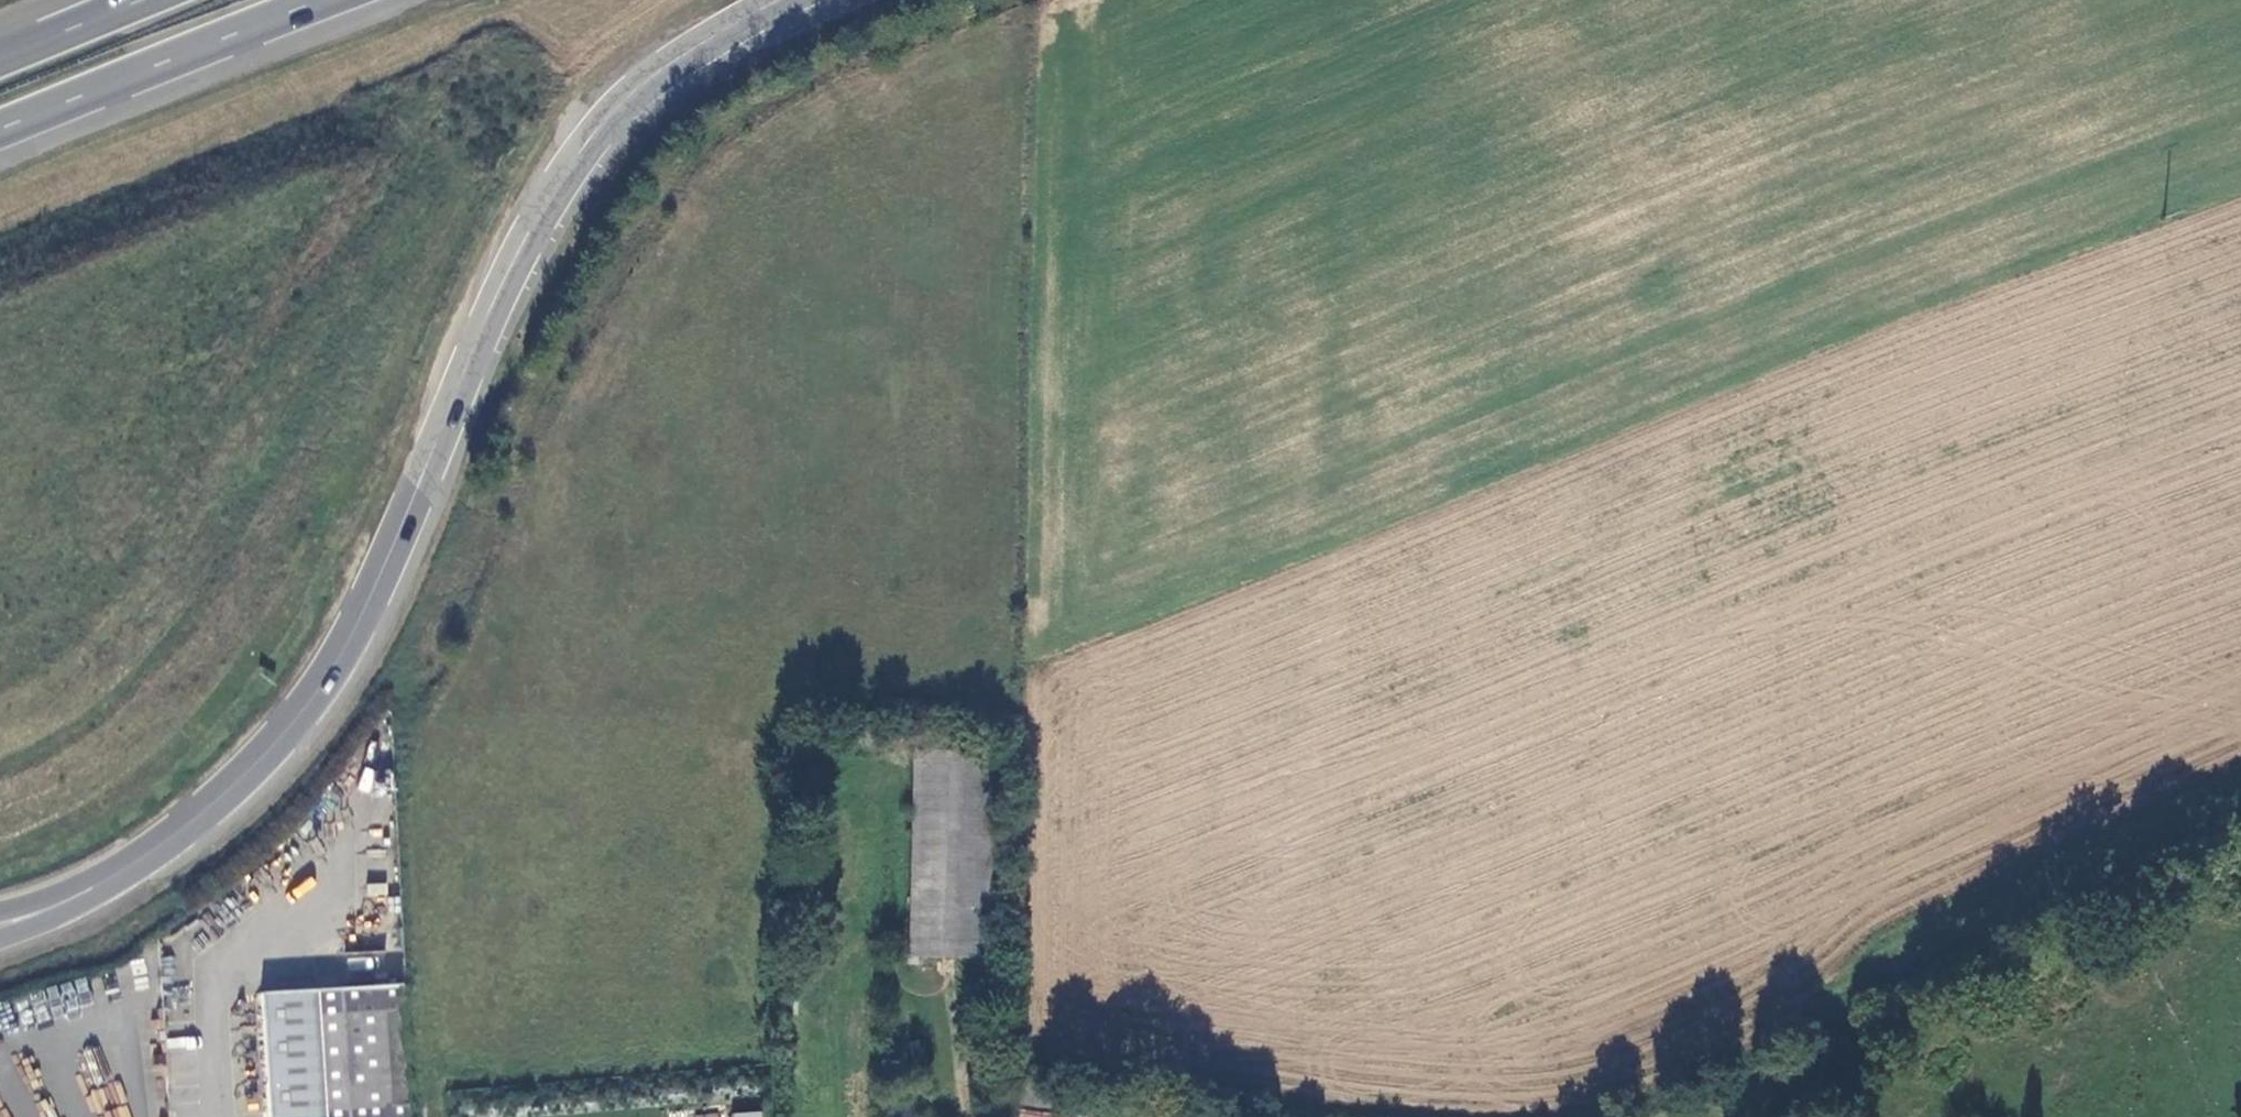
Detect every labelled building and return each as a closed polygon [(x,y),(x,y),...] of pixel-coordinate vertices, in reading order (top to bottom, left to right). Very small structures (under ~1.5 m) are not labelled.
[(982,960),(991,754),(916,751),(910,957),(982,960)] [(398,986),(260,994),(268,1116),(407,1116),(398,986)] [(1073,1090),(1017,1081),(1011,1116),(1068,1116),(1073,1090)]
